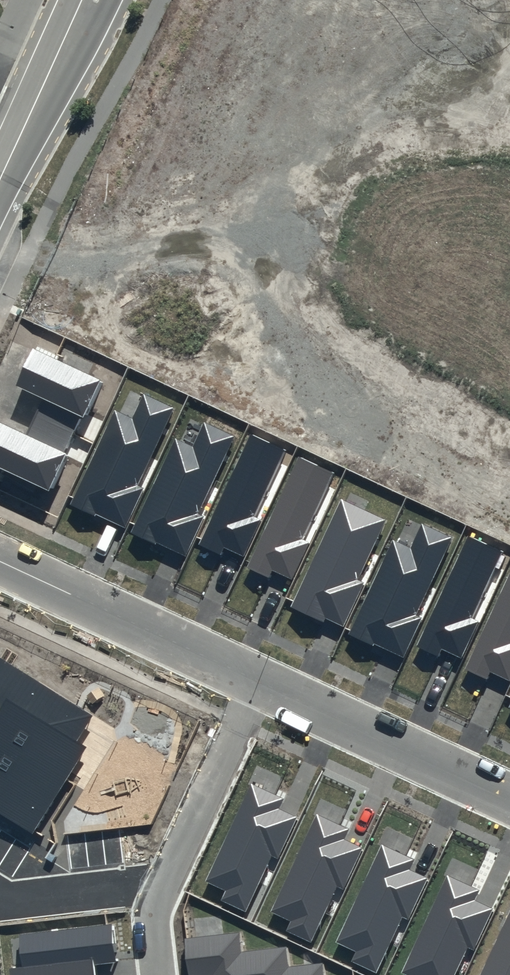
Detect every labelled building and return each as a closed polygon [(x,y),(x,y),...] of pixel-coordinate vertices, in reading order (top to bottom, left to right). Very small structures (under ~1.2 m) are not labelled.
[(100,380),(33,349),(16,386),(44,399),(26,436),(0,424),(0,470),(48,492),(100,380)] [(138,485),(173,408),(143,394),(132,419),(115,411),(72,504),(126,529),(144,488),(138,485)] [(198,515),(234,436),(204,422),(192,446),(175,438),(131,532),(185,557),(204,517),(198,515)] [(253,517),(284,450),(251,434),(199,545),(221,556),(225,548),(244,556),(261,520),(253,517)] [(334,473),(298,456),(246,567),(269,578),(273,571),(292,580),(309,543),(303,540),(334,473)] [(385,520),(341,499),(291,606),(324,622),(326,618),(343,626),(364,582),(358,579),(385,520)] [(415,616),(452,537),(422,523),(410,547),(393,539),(350,632),(403,656),(421,618),(415,616)] [(503,551),(468,535),(416,646),(438,656),(442,649),(461,658),(478,621),(472,618),(503,551)] [(464,670),(487,680),(490,672),(509,681),(509,569),(464,670)] [(88,746),(79,740),(95,715),(0,655),(0,813),(33,833),(88,746)] [(277,859),(297,817),(278,808),(283,798),(250,783),(204,882),(225,892),(220,901),(245,913),(271,856),(277,859)] [(343,889),(362,847),(344,838),(348,828),(316,813),(269,912),(290,922),(285,931),(310,943),(336,886),(343,889)] [(409,920),(428,878),(410,869),(414,859),(382,844),(335,943),(356,953),(351,962),(376,974),(402,917),(409,920)] [(494,909),(476,901),(481,891),(448,875),(401,974),(403,974),(456,974),(468,948),(475,951),(494,909)] [(479,974),(509,974),(509,910),(479,974)] [(110,925),(19,935),(22,967),(8,969),(9,974),(94,974),(93,964),(114,962),(110,925)] [(186,939),(189,974),(323,974),(322,964),(286,968),(285,949),(239,953),(237,934),(186,939)]
